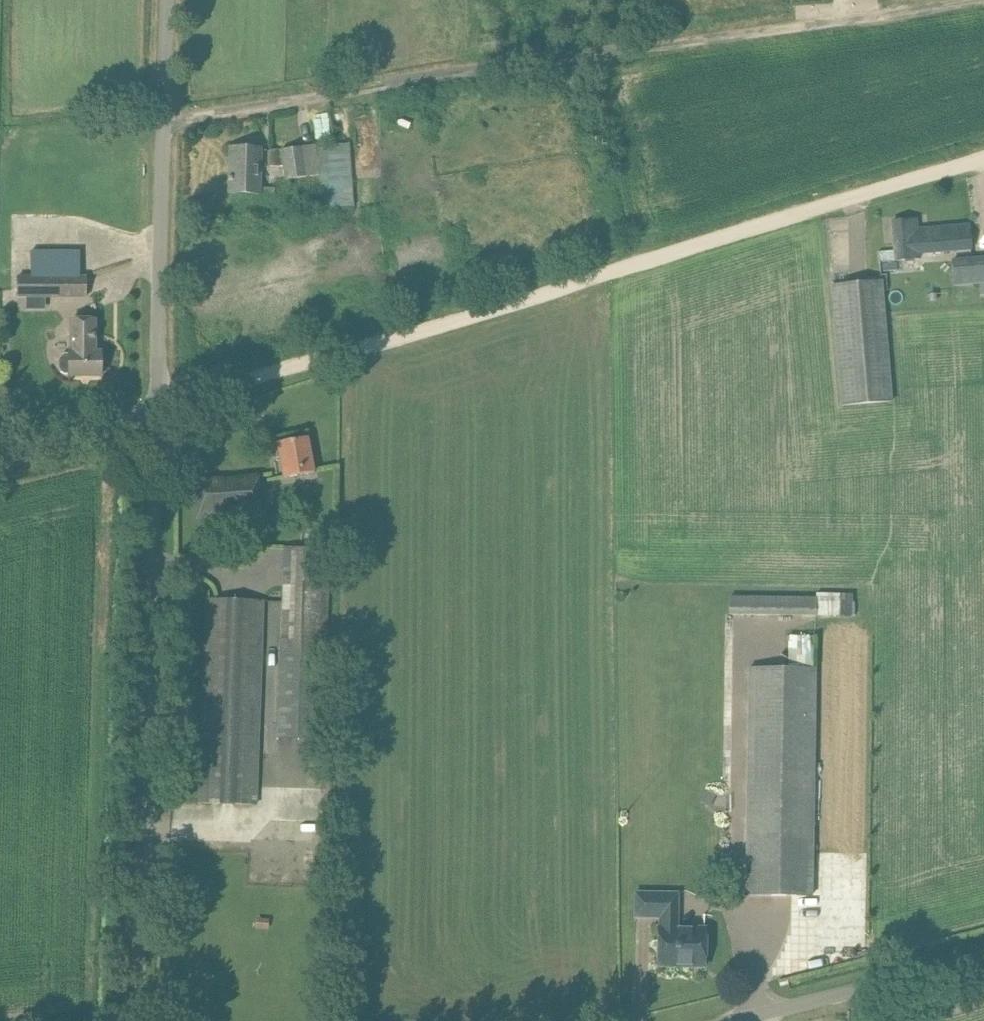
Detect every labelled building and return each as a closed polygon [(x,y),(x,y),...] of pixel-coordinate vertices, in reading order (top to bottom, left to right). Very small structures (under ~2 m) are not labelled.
[(315,146),(302,148),(283,151),(283,150),(270,150),(271,167),(284,167),(286,180),(318,175),(320,209),(354,207),(350,143),(315,146)] [(228,178),(228,181),(230,181),(229,193),(260,194),(259,194),(260,187),(261,149),(231,148),(230,178),(228,178)] [(892,222),(895,261),(919,259),(919,254),(971,250),(969,226),(917,230),(916,220),(892,222)] [(18,276),(17,297),(86,298),(86,277),(80,277),(80,253),(44,253),(44,277),(18,276)] [(952,261),(954,285),(983,283),(983,259),(952,261)] [(892,402),(882,282),(832,286),(842,406),(892,402)] [(95,321),(71,321),(71,353),(69,353),(69,354),(65,354),(61,356),(58,360),(58,369),(61,373),(64,375),(69,375),(69,376),(101,376),(101,353),(95,353),(95,321)] [(277,443),(284,478),(314,473),(307,438),(277,443)] [(261,513),(259,476),(194,481),(197,519),(261,513)] [(279,737),(323,739),(329,549),(285,548),(279,737)] [(817,598),(730,597),(730,615),(817,616),(817,598)] [(207,599),(200,803),(256,805),(263,601),(207,599)] [(815,669),(749,669),(746,895),(812,896),(815,669)] [(704,792),(699,804),(711,810),(716,798),(704,792)] [(678,894),(635,893),(635,917),(660,918),(660,928),(658,928),(658,967),(705,967),(705,928),(677,928),(677,895),(678,894)]
